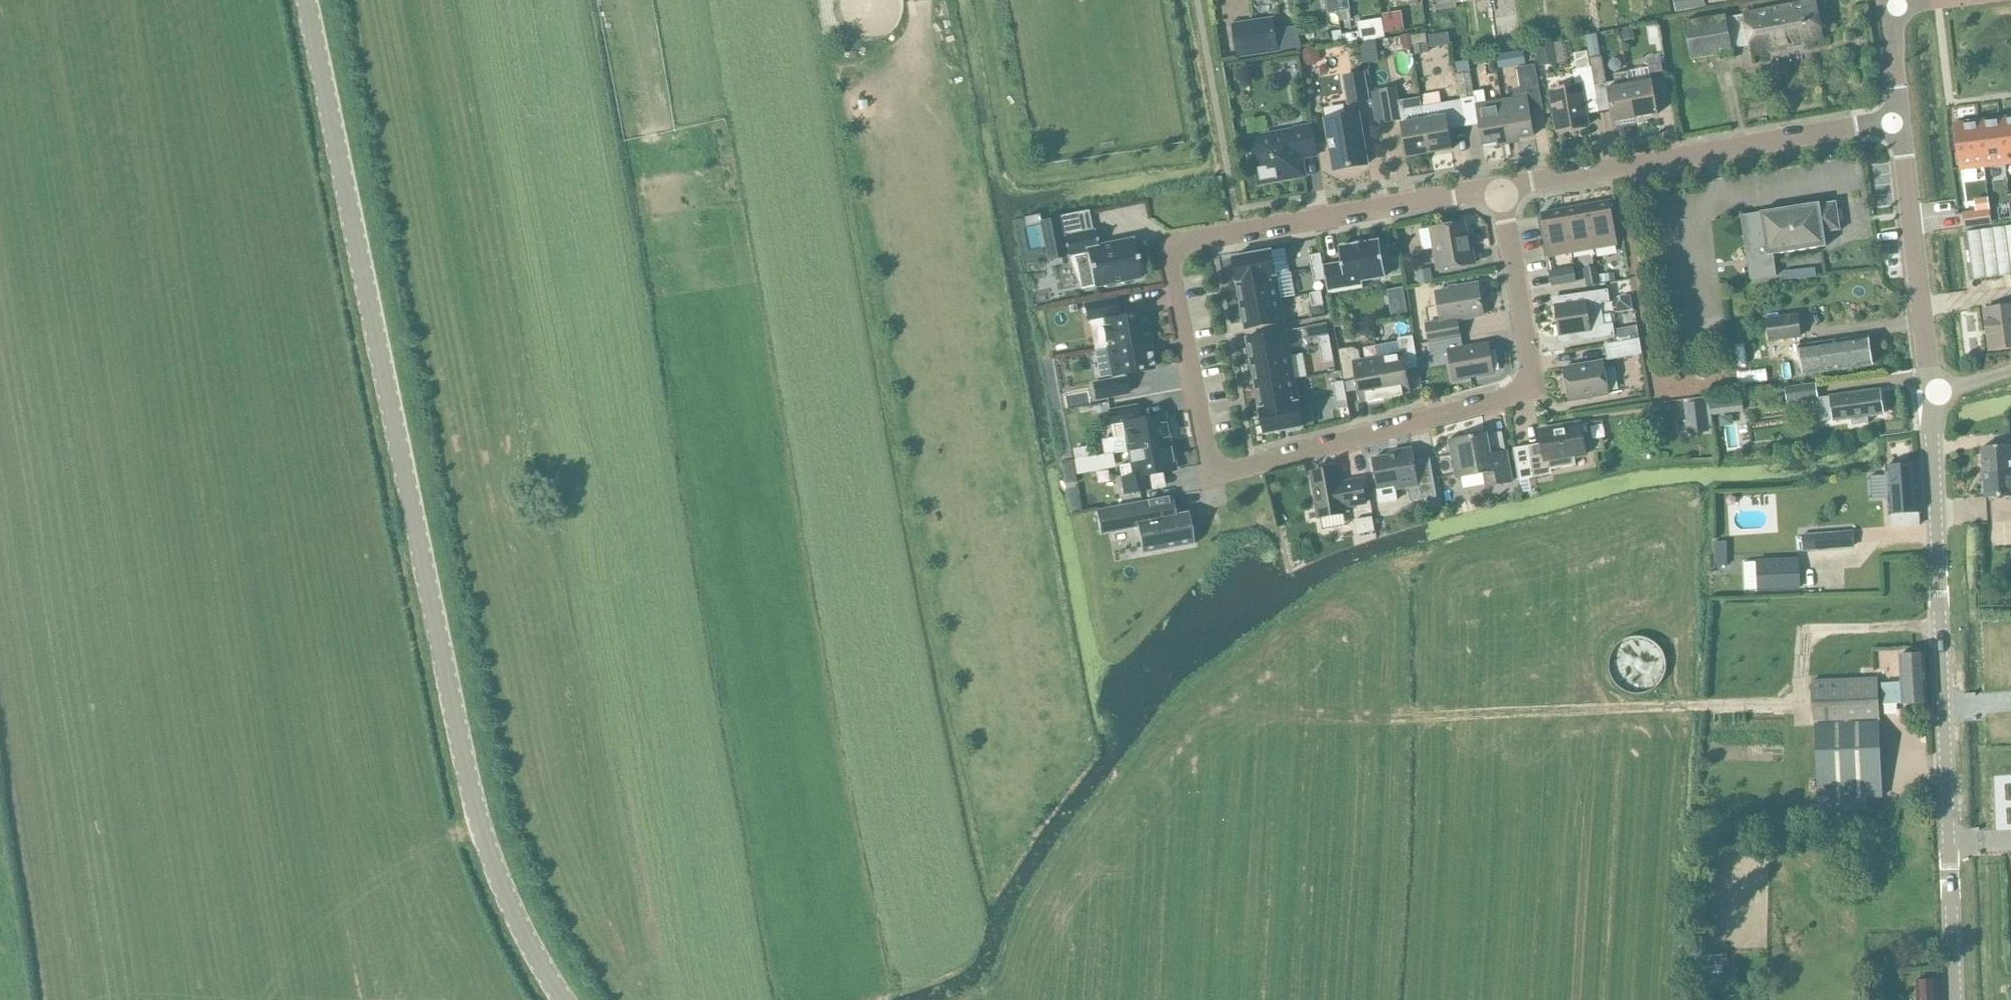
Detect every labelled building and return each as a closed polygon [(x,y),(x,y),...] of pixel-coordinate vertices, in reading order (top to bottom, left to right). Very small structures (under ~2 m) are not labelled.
[(1327,14),(1337,13),(1335,0),(1325,0),(1327,14)] [(1337,13),(1338,20),(1350,18),(1348,0),(1335,0),(1337,13)] [(1438,10),(1457,7),(1456,3),(1466,2),(1465,0),(1436,0),(1438,10)] [(1676,12),(1705,5),(1703,0),(1673,0),(1676,12)] [(1692,59),(1733,52),(1732,49),(1752,46),(1754,53),(1823,39),(1816,0),(1815,0),(1746,13),(1746,15),(1727,18),(1726,15),(1686,22),(1692,59)] [(1378,59),(1375,36),(1406,31),(1403,11),(1359,18),(1365,61),(1378,59)] [(1298,27),(1275,31),(1274,19),(1234,25),(1239,57),(1278,51),(1301,48),(1298,27)] [(1429,42),(1450,43),(1451,32),(1429,32),(1429,42)] [(1539,66),(1557,63),(1554,43),(1535,46),(1539,66)] [(1650,75),(1666,73),(1663,55),(1647,58),(1650,75)] [(1590,61),(1591,68),(1594,86),(1607,84),(1603,59),(1590,61)] [(1456,63),(1461,99),(1474,97),(1470,73),(1469,73),(1468,61),(1456,63)] [(1502,100),(1509,139),(1535,134),(1528,95),(1528,88),(1539,87),(1535,65),(1518,68),(1521,89),(1515,90),(1516,97),(1502,100)] [(1594,86),(1591,68),(1574,70),(1576,86),(1552,90),(1559,130),(1589,125),(1584,101),(1596,99),(1594,86)] [(1350,103),(1369,99),(1364,73),(1345,76),(1350,103)] [(1608,87),(1614,120),(1637,116),(1631,83),(1630,84),(1628,73),(1614,75),(1616,86),(1608,87)] [(1631,83),(1637,116),(1659,112),(1653,80),(1631,83)] [(1397,87),(1381,90),(1386,123),(1401,120),(1407,156),(1430,152),(1424,120),(1423,106),(1422,97),(1399,101),(1397,87)] [(1476,104),(1483,143),(1509,139),(1502,100),(1486,103),(1484,90),(1474,92),(1476,104)] [(1424,120),(1430,152),(1453,149),(1450,129),(1466,126),(1462,99),(1423,106),(1424,120)] [(1335,169),(1369,163),(1360,113),(1326,119),(1335,169)] [(1984,166),(1978,123),(1976,123),(1976,119),(1964,122),(1964,125),(1956,126),(1959,153),(1956,154),(1957,166),(1961,165),(1962,169),(1984,166)] [(2000,120),(2006,163),(2010,162),(2010,119),(2000,120)] [(2000,120),(1978,123),(1984,166),(2006,163),(2000,120)] [(1257,162),(1260,183),(1298,176),(1295,157),(1299,157),(1300,158),(1318,155),(1313,125),(1294,128),(1295,130),(1267,135),(1268,139),(1253,142),(1255,153),(1254,153),(1255,162),(1257,162)] [(1988,198),(1976,200),(1977,212),(1989,210),(1988,198)] [(1611,201),(1587,205),(1595,248),(1618,244),(1611,201)] [(1741,214),(1751,279),(1759,278),(1778,275),(1774,254),(1827,246),(1825,232),(1841,230),(1840,221),(1841,221),(1839,209),(1838,209),(1837,201),(1820,203),(1820,202),(1761,211),(1741,214)] [(1587,205),(1565,209),(1573,252),(1595,248),(1587,205)] [(1542,213),(1549,256),(1573,252),(1565,209),(1542,213)] [(1977,212),(1965,214),(1967,227),(1991,224),(1989,210),(1977,212)] [(1039,221),(1047,261),(1066,257),(1058,217),(1039,221)] [(1432,227),(1440,269),(1475,263),(1473,251),(1470,251),(1464,222),(1432,227)] [(1966,233),(1975,280),(2010,274),(2010,227),(1966,233)] [(1087,252),(1095,287),(1142,278),(1141,274),(1145,273),(1142,261),(1138,262),(1134,239),(1098,246),(1095,230),(1064,237),(1068,256),(1087,252)] [(1343,263),(1324,266),(1326,279),(1329,294),(1364,288),(1363,280),(1387,276),(1380,240),(1366,243),(1366,241),(1354,243),(1354,245),(1340,247),(1343,263)] [(1237,281),(1277,274),(1272,250),(1233,257),(1237,281)] [(1324,266),(1323,260),(1322,253),(1310,255),(1313,268),(1324,266)] [(1324,266),(1313,268),(1315,281),(1326,279),(1324,266)] [(1549,270),(1552,285),(1577,280),(1575,266),(1549,270)] [(1599,275),(1597,266),(1584,269),(1587,285),(1600,283),(1599,275)] [(1608,273),(1599,275),(1600,283),(1610,282),(1608,273)] [(1242,305),(1281,298),(1277,274),(1237,281),(1242,305)] [(1478,283),(1437,291),(1442,320),(1426,323),(1429,344),(1431,344),(1431,342),(1461,337),(1458,320),(1484,315),(1478,283)] [(1403,285),(1386,288),(1391,310),(1407,307),(1403,285)] [(1554,297),(1557,320),(1604,314),(1602,303),(1611,302),(1609,289),(1554,297)] [(1325,304),(1322,291),(1311,293),(1313,306),(1325,304)] [(1617,305),(1618,312),(1633,310),(1631,295),(1624,296),(1620,300),(1617,305)] [(1281,298),(1242,305),(1246,330),(1286,323),(1281,298)] [(1106,348),(1106,349),(1149,342),(1151,341),(1146,313),(1118,318),(1115,299),(1085,304),(1088,320),(1104,317),(1105,320),(1104,320),(1106,327),(1103,328),(1105,341),(1107,341),(1108,347),(1106,348)] [(1983,308),(1990,349),(2010,346),(2010,305),(1983,308)] [(1557,320),(1561,344),(1616,336),(1614,323),(1605,324),(1604,314),(1557,320)] [(1769,341),(1802,337),(1799,314),(1766,319),(1769,341)] [(1248,337),(1252,362),(1291,355),(1287,330),(1248,337)] [(1319,336),(1321,349),(1333,347),(1330,334),(1319,336)] [(1379,357),(1386,399),(1404,395),(1404,393),(1411,392),(1407,369),(1419,367),(1413,335),(1399,338),(1402,353),(1379,357)] [(1801,346),(1805,373),(1872,363),(1869,336),(1801,346)] [(1461,337),(1431,342),(1431,344),(1432,357),(1450,354),(1455,379),(1494,372),(1494,370),(1500,369),(1497,350),(1490,351),(1489,344),(1463,349),(1461,337)] [(1608,360),(1642,354),(1639,338),(1605,344),(1608,360)] [(1092,384),(1095,399),(1128,393),(1125,374),(1154,368),(1149,342),(1106,349),(1111,376),(1112,376),(1112,380),(1092,384)] [(1363,360),(1361,350),(1353,346),(1339,349),(1344,381),(1345,381),(1356,378),(1360,401),(1368,400),(1368,402),(1386,399),(1379,357),(1363,360)] [(1335,360),(1333,347),(1321,349),(1323,362),(1335,360)] [(1569,365),(1588,361),(1586,353),(1568,356),(1569,365)] [(1252,362),(1256,386),(1296,378),(1291,355),(1252,362)] [(1610,393),(1604,361),(1564,368),(1570,400),(1610,393)] [(1256,386),(1261,409),(1300,402),(1296,378),(1256,386)] [(1333,383),(1336,396),(1347,394),(1345,381),(1344,381),(1333,383)] [(1852,417),(1853,424),(1869,422),(1868,415),(1884,413),(1880,389),(1819,398),(1817,384),(1787,388),(1789,402),(1815,398),(1818,421),(1835,419),(1835,420),(1852,417)] [(1350,406),(1347,394),(1336,396),(1338,409),(1350,406)] [(1733,395),(1710,397),(1712,410),(1712,411),(1734,408),(1733,395)] [(1300,402),(1261,409),(1265,434),(1304,427),(1313,425),(1310,405),(1301,406),(1300,402)] [(1114,437),(1102,439),(1105,454),(1128,450),(1170,442),(1165,415),(1138,420),(1135,406),(1109,411),(1114,437)] [(1514,448),(1519,480),(1534,478),(1548,475),(1547,470),(1577,465),(1576,457),(1587,455),(1582,423),(1554,427),(1556,437),(1545,440),(1546,443),(1529,445),(1514,448)] [(1491,454),(1487,435),(1487,433),(1464,437),(1461,435),(1451,437),(1449,441),(1450,450),(1453,450),(1458,477),(1486,472),(1488,486),(1512,482),(1507,451),(1491,454)] [(1119,466),(1124,494),(1150,489),(1148,475),(1176,470),(1171,442),(1170,442),(1128,450),(1130,464),(1119,466)] [(1986,471),(2010,469),(2010,445),(1984,447),(1986,471)] [(1409,487),(1412,501),(1438,497),(1431,457),(1415,459),(1413,448),(1390,452),(1390,455),(1373,458),(1378,489),(1395,486),(1396,489),(1409,487)] [(1073,460),(1076,475),(1095,471),(1093,457),(1073,460)] [(1888,466),(1893,527),(1920,525),(1919,511),(1916,464),(1888,466)] [(1312,472),(1320,518),(1347,513),(1345,507),(1367,503),(1363,479),(1347,482),(1347,484),(1342,485),(1338,468),(1335,468),(1335,465),(1323,467),(1323,470),(1312,472)] [(1986,471),(1988,498),(2010,497),(2010,469),(1986,471)] [(1137,528),(1142,554),(1194,545),(1188,512),(1175,514),(1172,496),(1096,510),(1100,535),(1137,528)] [(1357,533),(1374,530),(1372,516),(1355,519),(1357,533)] [(1853,532),(1816,534),(1817,548),(1854,546),(1853,532)] [(1723,542),(1714,542),(1715,564),(1724,563),(1723,542)] [(1797,558),(1756,560),(1758,590),(1799,589),(1797,558)] [(1670,676),(1671,671),(1671,665),(1670,659),(1668,653),(1665,648),(1660,644),(1656,641),(1650,639),(1644,637),(1638,637),(1632,638),(1627,641),(1622,644),(1618,648),(1614,653),(1612,658),(1611,664),(1611,670),(1612,676),(1614,681),(1617,686),(1620,690),(1625,693),(1630,696),(1635,697),(1641,698),(1646,697),(1652,696),(1657,693),(1661,690),(1665,686),(1668,681),(1670,676)] [(1882,683),(1883,705),(1928,702),(1925,653),(1901,654),(1903,682),(1882,683)] [(1879,676),(1812,680),(1819,811),(1869,808),(1868,797),(1884,797),(1879,676)] [(1937,979),(1918,979),(1919,999),(1938,999),(1937,979)]
